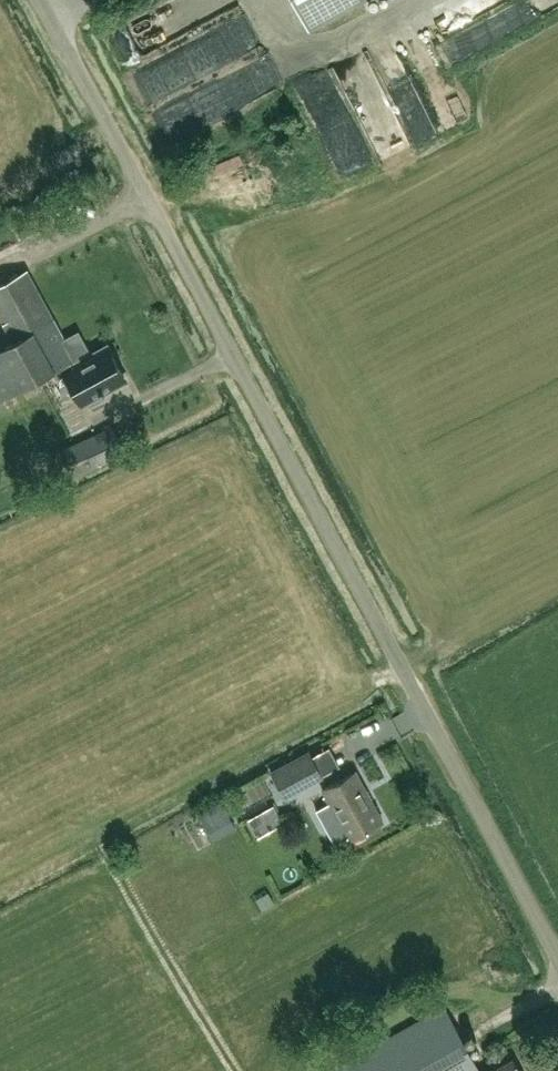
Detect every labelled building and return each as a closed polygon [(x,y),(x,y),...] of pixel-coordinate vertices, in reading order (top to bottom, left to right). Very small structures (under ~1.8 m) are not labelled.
[(309,29),(362,0),(293,0),(309,29)] [(528,10),(450,38),(450,39),(435,45),(441,63),(557,21),(557,2),(557,0),(524,0),(528,10)] [(113,34),(125,65),(166,50),(155,19),(113,34)] [(171,94),(190,90),(187,78),(168,82),(171,94)] [(359,86),(341,97),(355,119),(372,108),(359,86)] [(165,140),(217,117),(205,90),(153,113),(165,140)] [(0,348),(0,399),(53,370),(57,377),(66,372),(83,402),(88,400),(90,404),(105,396),(103,391),(125,379),(107,346),(91,355),(89,350),(78,331),(65,339),(60,330),(27,270),(0,284),(0,317),(13,341),(0,348)] [(112,426),(60,451),(72,477),(125,452),(112,426)] [(271,771),(285,796),(323,775),(310,750),(271,771)] [(383,820),(356,770),(323,788),(350,838),(383,820)] [(274,800),(264,780),(237,792),(246,812),(274,800)] [(207,842),(232,834),(224,810),(200,819),(207,842)] [(445,1008),(333,1070),(481,1070),(445,1008)] [(513,1058),(490,1070),(520,1070),(513,1058)]
